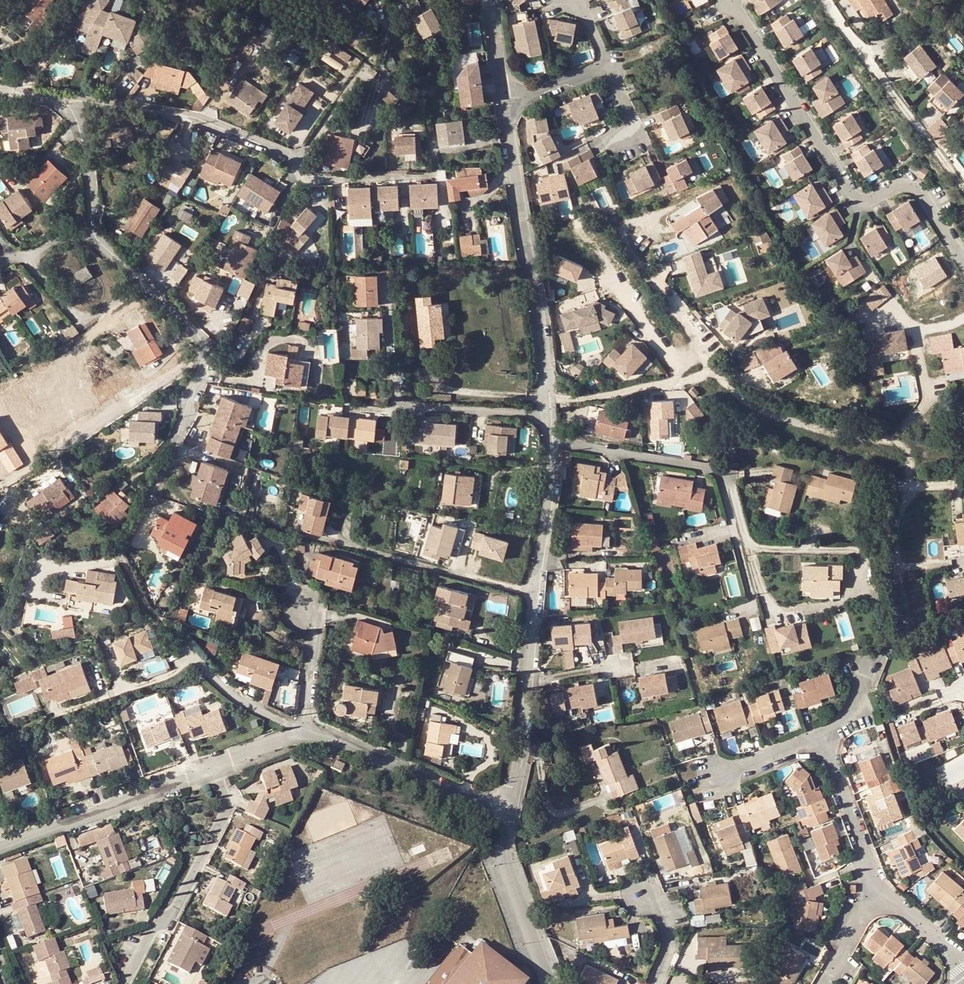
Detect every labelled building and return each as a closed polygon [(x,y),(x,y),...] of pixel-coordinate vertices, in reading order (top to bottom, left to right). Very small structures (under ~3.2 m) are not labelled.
[(51,14),(45,9),(33,0),(31,0),(22,10),(35,21),(29,28),(36,33),(51,14)] [(53,0),(33,0),(45,9),(53,0)] [(143,50),(154,42),(145,29),(141,32),(137,27),(133,25),(135,18),(112,10),(111,12),(102,10),(109,0),(93,0),(81,17),(91,25),(82,48),(95,53),(104,31),(127,39),(129,35),(134,37),(143,50)] [(117,4),(130,10),(134,1),(132,0),(118,0),(117,4)] [(617,2),(620,9),(618,10),(628,34),(642,27),(630,0),(621,0),(617,2)] [(751,4),(758,16),(780,1),(780,0),(758,0),(751,4)] [(877,26),(881,23),(894,15),(884,0),(850,0),(855,9),(862,4),(877,26)] [(862,4),(855,9),(869,31),(877,26),(862,4)] [(432,8),(414,18),(425,37),(443,27),(432,8)] [(510,11),(511,18),(526,16),(524,8),(510,11)] [(316,26),(301,15),(295,24),(310,34),(316,26)] [(894,15),(881,23),(886,30),(898,22),(894,15)] [(785,16),(770,25),(775,32),(777,31),(780,36),(778,38),(784,47),(802,36),(792,21),(789,22),(785,16)] [(555,33),(555,37),(571,40),(574,21),(558,18),(549,17),(542,19),(544,30),(545,34),(552,32),(555,33)] [(512,23),(513,34),(536,24),(535,18),(512,23)] [(267,26),(278,33),(279,31),(270,23),(267,26)] [(540,48),(536,24),(513,34),(514,38),(518,37),(520,47),(526,51),(540,48)] [(278,33),(267,26),(258,40),(269,47),(278,33)] [(726,34),(722,27),(707,36),(711,43),(708,45),(718,60),(736,49),(730,40),(728,41),(724,35),(726,34)] [(934,62),(916,40),(902,52),(919,73),(934,62)] [(352,56),(338,47),(334,52),(349,62),(352,56)] [(801,75),(806,82),(820,73),(816,66),(819,64),(810,48),(792,59),(797,69),(800,68),(803,74),(801,75)] [(919,73),(902,52),(895,58),(901,66),(903,64),(915,79),(920,75),(919,73)] [(740,56),(716,71),(730,93),(747,83),(743,75),(741,72),(748,68),(740,56)] [(190,71),(158,62),(152,85),(179,93),(181,85),(190,88),(191,86),(200,98),(207,93),(190,71)] [(943,69),(927,84),(934,92),(948,106),(963,92),(943,69)] [(828,77),(812,87),(819,97),(822,102),(815,106),(822,117),(845,103),(828,77)] [(265,92),(243,78),(239,84),(261,99),(265,92)] [(304,112),(301,110),(315,91),(302,82),(286,105),(287,106),(276,120),(291,130),(304,112)] [(250,115),(261,99),(239,84),(227,100),(250,115)] [(484,102),(482,86),(460,89),(462,105),(484,102)] [(144,94),(135,87),(125,101),(137,102),(144,94)] [(759,119),(774,110),(769,102),(767,104),(764,98),(766,97),(760,87),(742,99),(752,114),(755,112),(759,119)] [(603,99),(599,88),(568,101),(571,109),(575,117),(578,118),(587,115),(589,118),(599,113),(594,102),(603,99)] [(948,106),(934,92),(928,97),(941,112),(948,106)] [(822,102),(819,97),(812,101),(815,106),(822,102)] [(560,104),(563,112),(571,109),(568,101),(560,104)] [(668,106),(654,112),(659,121),(664,119),(672,136),(689,128),(681,110),(677,102),(668,106)] [(361,110),(353,105),(347,115),(356,120),(361,110)] [(543,114),(529,118),(531,125),(526,126),(530,141),(534,140),(544,160),(560,153),(548,129),(543,114)] [(843,140),(847,147),(862,138),(858,132),(861,130),(851,114),(833,125),(839,134),(841,133),(845,139),(843,140)] [(342,124),(351,129),(356,120),(347,115),(342,124)] [(6,116),(0,117),(0,127),(7,135),(11,134),(12,140),(19,139),(20,146),(31,145),(30,135),(42,134),(41,126),(44,126),(43,116),(27,118),(27,122),(19,123),(18,119),(8,120),(6,116)] [(778,116),(753,131),(767,153),(785,142),(780,135),(778,132),(785,128),(778,116)] [(943,117),(930,126),(944,146),(957,137),(943,117)] [(465,145),(462,120),(458,121),(460,142),(447,143),(448,147),(465,145)] [(447,143),(460,142),(458,121),(437,124),(439,144),(447,143)] [(340,164),(341,160),(350,161),(354,137),(330,133),(326,151),(322,151),(319,163),(324,164),(324,162),(340,164)] [(405,153),(415,152),(414,137),(395,138),(396,154),(405,153)] [(19,139),(12,140),(14,150),(31,148),(31,145),(20,146),(19,139)] [(191,172),(178,164),(180,162),(177,160),(181,153),(185,155),(188,150),(175,141),(167,154),(170,156),(160,173),(182,187),(191,172)] [(866,144),(851,154),(856,161),(858,160),(861,165),(859,167),(865,176),(883,165),(873,149),(870,151),(866,144)] [(594,153),(591,146),(562,160),(564,169),(571,165),(578,180),(597,171),(590,155),(594,153)] [(801,154),(797,147),(782,156),(786,163),(783,165),(793,180),(811,169),(805,160),(803,161),(799,155),(801,154)] [(416,160),(415,152),(405,153),(406,161),(416,160)] [(692,169),(686,156),(666,165),(669,171),(660,176),(661,177),(666,189),(668,192),(677,187),(672,178),(692,169)] [(654,180),(661,177),(660,176),(654,163),(647,166),(644,160),(628,168),(629,171),(636,184),(652,177),(654,180)] [(49,161),(29,183),(45,201),(67,177),(49,161)] [(178,164),(191,172),(192,170),(180,162),(178,164)] [(919,169),(911,163),(908,168),(915,173),(919,169)] [(919,169),(915,173),(921,178),(928,171),(921,166),(919,169)] [(448,179),(451,199),(462,198),(461,189),(469,188),(470,195),(483,194),(489,188),(488,174),(483,175),(482,168),(456,169),(457,178),(448,179)] [(540,200),(570,194),(564,170),(548,173),(549,177),(543,179),(536,180),(540,200)] [(629,188),(636,184),(629,171),(623,174),(629,188)] [(283,191),(253,174),(240,196),(270,213),(283,191)] [(225,187),(238,194),(242,185),(230,179),(226,185),(225,187)] [(201,199),(229,214),(239,196),(237,195),(238,194),(225,187),(226,185),(218,181),(217,183),(211,180),(201,199)] [(437,182),(410,185),(412,207),(439,205),(437,182)] [(811,185),(793,196),(807,218),(831,202),(824,191),(817,195),(815,192),(811,185)] [(398,186),(388,187),(390,209),(400,208),(398,186)] [(348,190),(350,220),(372,218),(372,211),(384,210),(390,209),(388,187),(370,188),(348,190)] [(686,215),(703,239),(719,228),(708,213),(723,203),(712,188),(697,196),(702,203),(686,215)] [(660,198),(669,195),(668,192),(666,189),(658,193),(660,198)] [(175,196),(168,193),(163,204),(170,206),(175,196)] [(19,224),(31,216),(18,196),(0,207),(0,222),(6,231),(19,224)] [(134,221),(132,219),(127,226),(141,236),(160,208),(145,199),(140,207),(142,209),(134,221)] [(893,211),(886,215),(896,230),(902,226),(904,229),(920,219),(908,201),(899,207),(900,209),(895,213),(893,211)] [(134,221),(142,209),(140,207),(135,205),(128,217),(132,219),(134,221)] [(305,229),(317,215),(307,207),(291,225),(295,228),(285,241),(297,252),(312,234),(305,229)] [(835,207),(810,223),(824,245),(842,234),(837,226),(835,223),(842,219),(835,207)] [(191,213),(183,209),(180,215),(190,221),(194,214),(191,213)] [(695,245),(703,239),(686,215),(672,224),(678,232),(684,229),(695,245)] [(892,238),(882,223),(875,228),(876,230),(871,233),(869,231),(860,237),(872,255),(887,245),(885,242),(892,238)] [(19,224),(6,231),(8,235),(21,227),(19,224)] [(283,242),(290,234),(279,225),(274,234),(283,242)] [(479,240),(478,233),(460,236),(463,256),(481,254),(479,240)] [(765,245),(773,242),(768,233),(755,237),(757,245),(764,242),(765,245)] [(488,253),(486,239),(479,240),(481,254),(488,253)] [(237,240),(224,269),(245,279),(258,250),(237,240)] [(169,265),(177,255),(163,244),(155,254),(169,265)] [(849,260),(843,249),(827,259),(843,286),(866,271),(859,260),(852,264),(849,260)] [(701,252),(684,257),(698,297),(725,288),(719,271),(709,275),(701,252)] [(582,265),(559,256),(554,270),(576,279),(582,265)] [(856,256),(849,260),(852,264),(859,260),(856,256)] [(75,274),(81,284),(93,276),(87,266),(75,274)] [(195,297),(203,300),(215,305),(223,289),(217,286),(218,283),(206,278),(205,280),(196,276),(190,289),(198,292),(195,297)] [(377,285),(373,285),(373,276),(355,276),(357,307),(379,306),(377,285)] [(276,306),(279,299),(288,301),(294,302),(299,282),(283,278),(281,286),(277,285),(268,282),(263,304),(265,305),(263,313),(274,316),(276,306)] [(236,294),(240,282),(233,280),(229,291),(236,294)] [(874,309),(894,294),(886,284),(866,298),(874,309)] [(2,297),(12,312),(14,314),(34,301),(24,286),(17,291),(14,293),(11,291),(2,297)] [(12,312),(2,297),(0,298),(0,315),(2,318),(12,312)] [(428,297),(414,298),(419,346),(432,345),(431,337),(439,337),(436,306),(429,306),(428,297)] [(276,306),(286,309),(288,301),(279,299),(276,306)] [(725,332),(739,343),(753,324),(771,316),(765,299),(746,307),(747,311),(740,313),(739,315),(732,310),(720,326),(727,331),(725,332)] [(215,305),(203,300),(200,306),(213,311),(215,305)] [(596,304),(563,315),(568,329),(580,325),(600,318),(610,324),(615,313),(606,309),(607,305),(598,301),(596,304)] [(436,306),(439,337),(447,336),(444,305),(436,306)] [(144,323),(136,309),(126,315),(134,328),(131,330),(141,347),(139,349),(136,350),(145,364),(163,354),(154,339),(161,335),(152,318),(144,323)] [(248,332),(252,321),(244,318),(239,329),(248,332)] [(354,359),(356,359),(369,358),(368,348),(381,348),(381,332),(380,318),(358,318),(359,348),(354,349),(354,359)] [(600,318),(580,325),(583,334),(602,327),(600,318)] [(228,325),(221,322),(216,334),(223,337),(228,325)] [(63,334),(68,340),(79,333),(74,327),(63,334)] [(141,347),(131,330),(128,332),(139,349),(141,347)] [(560,334),(568,352),(577,348),(569,330),(560,334)] [(789,332),(775,338),(778,345),(783,343),(792,339),(789,332)] [(909,356),(906,337),(880,341),(881,345),(869,346),(872,362),(883,360),(909,356)] [(953,341),(932,345),(933,353),(943,351),(946,366),(963,363),(963,347),(955,349),(953,341)] [(622,355),(615,349),(604,360),(612,368),(615,364),(629,376),(647,356),(633,343),(622,355)] [(787,353),(783,343),(778,345),(759,352),(778,382),(800,369),(789,352),(787,353)] [(829,349),(836,356),(841,352),(834,344),(829,349)] [(285,378),(284,384),(302,386),(305,365),(296,363),(296,360),(298,347),(290,346),(289,356),(269,353),(266,374),(277,376),(285,378)] [(134,351),(143,366),(145,364),(136,350),(134,351)] [(370,369),(369,358),(356,359),(357,370),(370,369)] [(305,365),(302,386),(302,388),(307,389),(311,363),(296,360),(296,363),(305,365)] [(883,360),(872,362),(874,372),(885,370),(883,360)] [(583,367),(577,363),(572,370),(578,375),(583,367)] [(947,371),(963,368),(963,363),(946,366),(947,371)] [(357,387),(352,387),(349,388),(350,395),(358,395),(358,396),(385,394),(384,383),(377,384),(377,385),(357,387)] [(699,394),(693,388),(689,392),(695,398),(699,394)] [(234,445),(247,406),(221,398),(208,437),(210,437),(206,447),(230,457),(234,445)] [(654,417),(651,417),(652,439),(669,438),(669,416),(675,416),(674,400),(653,401),(654,417)] [(688,420),(698,421),(705,415),(695,402),(689,407),(691,409),(689,411),(688,420)] [(250,408),(247,406),(234,445),(237,446),(250,408)] [(630,418),(600,410),(595,431),(625,439),(630,418)] [(156,422),(161,422),(161,412),(138,412),(138,421),(130,421),(130,439),(155,440),(156,422)] [(317,415),(316,434),(348,437),(349,419),(350,417),(333,416),(333,417),(317,415)] [(375,429),(376,420),(359,418),(359,420),(349,419),(348,437),(356,438),(374,440),(375,429)] [(455,445),(456,424),(441,423),(423,422),(423,428),(413,427),(412,442),(455,445)] [(489,443),(489,452),(506,453),(508,435),(517,435),(517,427),(500,427),(500,425),(487,424),(486,433),(490,433),(489,443)] [(385,430),(375,429),(374,440),(384,441),(385,430)] [(10,472),(23,464),(10,443),(7,445),(0,433),(0,459),(1,459),(10,472)] [(719,452),(710,451),(709,459),(717,460),(719,452)] [(195,487),(192,496),(220,506),(227,486),(223,485),(229,470),(204,462),(199,477),(195,487)] [(615,488),(616,479),(606,477),(607,473),(600,472),(600,474),(594,473),(595,466),(577,463),(573,486),(581,487),(580,490),(597,493),(598,489),(604,491),(603,494),(603,499),(613,500),(615,488)] [(795,490),(797,485),(790,483),(793,470),(776,465),(772,477),(776,479),(773,489),(768,506),(789,512),(795,490)] [(229,470),(223,485),(227,486),(232,471),(229,470)] [(482,477),(460,475),(456,474),(446,473),(443,501),(478,505),(482,477)] [(616,479),(615,488),(629,490),(625,473),(616,479)] [(823,494),(840,499),(851,502),(857,481),(829,473),(827,480),(823,494)] [(689,504),(689,507),(688,509),(702,511),(705,489),(692,487),(693,481),(661,475),(657,498),(689,504)] [(806,493),(816,496),(821,479),(811,476),(808,488),(806,493)] [(61,478),(29,500),(42,520),(75,496),(68,486),(67,487),(61,478)] [(128,484),(123,479),(113,489),(118,494),(128,484)] [(816,496),(839,503),(840,499),(823,494),(827,480),(821,479),(816,496)] [(795,490),(806,493),(808,488),(797,485),(795,490)] [(769,488),(764,505),(768,506),(773,489),(769,488)] [(118,494),(113,489),(101,502),(122,522),(129,513),(125,509),(129,504),(118,494)] [(307,511),(303,529),(327,536),(329,526),(324,525),(331,501),(303,494),(299,509),(307,511)] [(689,504),(657,498),(656,504),(671,506),(672,504),(689,507),(689,504)] [(116,528),(122,522),(101,502),(95,508),(116,528)] [(192,533),(197,523),(174,512),(170,521),(160,516),(152,534),(161,538),(159,543),(170,548),(167,555),(179,560),(190,537),(187,536),(189,532),(192,533)] [(450,554),(457,527),(444,523),(443,528),(432,525),(424,554),(433,557),(434,553),(440,555),(449,557),(450,554)] [(571,544),(593,545),(602,545),(603,530),(603,524),(572,523),(571,544)] [(54,534),(49,527),(48,527),(41,532),(35,536),(39,543),(54,534)] [(240,560),(250,555),(252,554),(257,558),(266,549),(263,547),(258,536),(247,541),(242,533),(232,538),(238,549),(224,556),(229,565),(228,573),(240,573),(240,571),(240,560)] [(677,541),(675,533),(669,535),(672,543),(677,541)] [(700,567),(702,575),(717,572),(714,563),(721,561),(716,543),(697,549),(696,542),(679,547),(683,563),(691,560),(693,569),(700,567)] [(351,584),(353,575),(357,575),(359,567),(353,566),(354,562),(318,552),(316,561),(313,560),(310,574),(317,575),(317,577),(327,579),(327,577),(339,579),(339,581),(351,584)] [(240,560),(240,571),(245,571),(245,563),(252,559),(250,555),(240,560)] [(829,589),(834,589),(840,589),(841,579),(843,579),(843,565),(828,565),(828,566),(804,566),(803,590),(811,590),(829,591),(829,589)] [(693,569),(696,577),(702,575),(700,567),(693,569)] [(615,570),(615,578),(605,578),(605,583),(598,583),(598,573),(569,573),(569,595),(597,595),(597,599),(605,599),(605,594),(614,594),(614,593),(614,589),(627,589),(642,589),(642,569),(629,569),(615,570)] [(80,581),(78,593),(97,596),(97,601),(105,603),(106,601),(114,602),(116,592),(114,591),(115,582),(116,577),(106,576),(106,575),(99,574),(99,572),(88,570),(86,582),(80,581)] [(327,577),(327,579),(326,583),(353,590),(357,575),(353,575),(351,584),(339,581),(339,579),(327,577)] [(946,581),(949,595),(963,592),(963,577),(946,581)] [(78,593),(80,581),(71,580),(69,591),(78,593)] [(438,611),(436,620),(438,621),(454,625),(458,626),(461,617),(464,618),(467,605),(466,605),(469,593),(439,586),(436,598),(443,599),(440,612),(438,611)] [(235,605),(237,596),(205,588),(200,607),(210,610),(218,612),(217,618),(234,622),(238,610),(234,609),(235,605)] [(97,596),(78,593),(77,597),(93,599),(92,601),(97,601),(97,596)] [(93,599),(77,597),(71,596),(69,607),(90,610),(92,601),(93,599)] [(210,610),(200,607),(199,613),(209,616),(210,610)] [(185,624),(189,610),(181,608),(177,622),(185,624)] [(623,649),(622,646),(657,639),(652,616),(618,623),(620,636),(612,637),(615,650),(623,649)] [(750,619),(753,631),(762,628),(759,616),(750,619)] [(64,618),(65,627),(74,625),(72,617),(64,618)] [(461,617),(458,626),(469,629),(471,620),(464,618),(461,617)] [(234,622),(217,618),(215,623),(233,628),(234,622)] [(713,647),(730,643),(728,637),(736,635),(734,628),(741,626),(739,619),(696,629),(701,650),(713,647)] [(356,634),(353,645),(362,648),(361,653),(373,656),(374,652),(396,648),(393,631),(385,633),(384,627),(358,620),(355,630),(357,631),(360,632),(359,635),(356,634)] [(437,626),(452,630),(454,625),(438,621),(437,626)] [(564,640),(564,646),(564,649),(574,648),(573,645),(593,643),(591,623),(552,627),(553,641),(564,640)] [(775,624),(765,627),(771,651),(782,648),(781,646),(790,644),(792,650),(810,645),(804,623),(794,625),(794,623),(788,625),(788,626),(784,627),(784,626),(776,628),(775,624)] [(734,628),(736,635),(742,634),(741,626),(734,628)] [(54,631),(55,641),(76,637),(74,628),(54,631)] [(137,659),(145,656),(136,633),(113,642),(123,668),(139,662),(137,659)] [(946,651),(951,665),(961,661),(962,663),(963,662),(963,639),(954,643),(955,647),(946,651)] [(713,651),(731,647),(730,643),(713,647),(713,651)] [(951,665),(946,651),(945,647),(908,662),(910,667),(891,675),(896,687),(888,691),(893,705),(911,698),(909,693),(919,688),(913,676),(921,673),(923,678),(934,674),(952,666),(951,665)] [(374,652),(373,656),(372,659),(374,660),(398,655),(396,648),(374,652)] [(474,658),(450,651),(448,656),(447,660),(452,662),(445,688),(465,694),(470,677),(473,668),(472,667),(474,658)] [(565,652),(566,665),(575,664),(574,651),(565,652)] [(254,674),(253,676),(251,681),(272,688),(280,664),(244,652),(240,663),(250,666),(248,672),(254,674)] [(250,666),(240,663),(237,671),(253,676),(254,674),(248,672),(250,666)] [(68,690),(89,682),(82,664),(48,676),(45,668),(32,673),(33,675),(35,681),(40,679),(48,700),(57,696),(59,700),(70,696),(68,690)] [(802,692),(794,694),(798,709),(807,706),(806,703),(820,698),(835,693),(829,673),(799,683),(802,692)] [(638,679),(640,698),(677,692),(674,678),(664,680),(663,674),(638,679)] [(925,682),(936,678),(934,674),(923,678),(925,682)] [(25,686),(27,690),(37,686),(35,681),(33,675),(15,683),(18,689),(25,686)] [(470,677),(465,694),(470,695),(474,678),(470,677)] [(68,690),(70,696),(71,697),(91,689),(89,682),(68,690)] [(581,709),(597,706),(592,683),(561,690),(561,694),(549,697),(552,710),(565,707),(565,709),(580,706),(581,709)] [(341,714),(344,713),(345,712),(347,711),(348,709),(368,712),(369,703),(377,704),(379,690),(345,685),(343,701),(339,701),(337,703),(336,705),(335,708),(336,711),(338,713),(341,714)] [(909,693),(911,698),(921,694),(919,688),(909,693)] [(758,702),(750,704),(752,709),(756,723),(776,717),(774,710),(784,707),(779,689),(756,696),(758,702)] [(807,706),(821,701),(820,698),(806,703),(807,706)] [(748,725),(756,723),(752,709),(744,712),(740,700),(714,709),(721,731),(730,728),(747,723),(748,725)] [(369,703),(368,712),(376,713),(377,704),(369,703)] [(183,710),(173,713),(175,718),(181,733),(190,730),(192,735),(208,728),(210,733),(211,736),(228,729),(220,708),(204,714),(202,711),(186,717),(183,710)] [(125,709),(120,711),(124,721),(130,720),(125,709)] [(368,712),(348,709),(347,711),(345,712),(344,713),(367,717),(368,712)] [(705,731),(712,728),(706,711),(702,712),(669,723),(675,742),(706,732),(705,731)] [(915,728),(912,721),(896,727),(903,745),(919,738),(921,742),(929,739),(930,742),(958,731),(950,712),(922,723),(923,725),(915,728)] [(183,739),(181,733),(175,718),(166,722),(165,720),(142,729),(148,744),(170,736),(171,738),(173,743),(183,739)] [(444,743),(449,744),(451,733),(456,733),(457,725),(431,721),(426,755),(442,758),(444,743)] [(192,735),(193,739),(210,733),(208,728),(192,735)] [(730,728),(721,731),(723,737),(732,734),(730,728)] [(170,736),(148,744),(149,746),(171,738),(170,736)] [(71,748),(68,738),(54,743),(57,753),(71,748)] [(680,749),(696,745),(695,738),(678,742),(680,749)] [(121,743),(85,757),(92,775),(112,768),(113,770),(129,764),(121,743)] [(615,789),(618,796),(638,788),(633,774),(627,776),(617,751),(613,752),(610,744),(593,750),(591,744),(582,747),(587,761),(596,758),(606,784),(608,784),(611,791),(615,789)] [(481,754),(481,746),(465,746),(465,754),(481,754)] [(82,778),(92,775),(85,757),(76,760),(73,751),(46,761),(54,784),(67,779),(80,774),(82,778)] [(880,754),(860,762),(870,788),(871,787),(889,780),(886,773),(888,773),(880,754)] [(26,783),(32,781),(24,760),(0,769),(0,778),(5,791),(20,785),(26,783)] [(342,772),(345,765),(335,760),(332,768),(342,772)] [(251,801),(245,813),(262,822),(268,810),(261,806),(263,801),(267,800),(274,798),(275,802),(291,796),(289,790),(297,788),(290,767),(261,777),(264,785),(265,791),(260,793),(255,803),(251,801)] [(797,807),(801,820),(818,814),(814,801),(820,799),(816,788),(812,789),(807,777),(810,774),(803,768),(800,772),(796,769),(786,782),(797,790),(803,805),(797,807)] [(812,789),(816,788),(810,774),(807,777),(812,789)] [(903,815),(889,780),(871,787),(874,794),(867,797),(878,825),(903,815)] [(653,799),(656,809),(675,803),(672,792),(653,799)] [(737,806),(743,822),(750,820),(752,825),(769,819),(780,815),(772,792),(758,798),(758,800),(745,806),(744,803),(737,806)] [(949,800),(946,793),(940,795),(944,802),(949,800)] [(276,807),(292,801),(291,796),(275,802),(276,807)] [(751,798),(752,800),(744,803),(745,806),(758,800),(758,798),(757,796),(751,798)] [(826,811),(818,814),(801,820),(803,825),(808,823),(809,827),(829,819),(826,811)] [(632,814),(620,820),(625,831),(637,825),(632,814)] [(717,830),(735,823),(733,817),(715,825),(717,830)] [(769,819),(752,825),(754,829),(770,823),(769,819)] [(955,828),(963,836),(963,820),(955,828)] [(911,830),(922,825),(919,821),(911,825),(912,827),(907,829),(908,832),(911,830)] [(736,825),(735,823),(717,830),(724,849),(750,839),(743,822),(736,825)] [(653,838),(666,871),(687,863),(680,843),(674,830),(672,831),(669,823),(654,829),(657,836),(653,838)] [(822,859),(839,853),(836,845),(834,839),(837,838),(839,838),(833,823),(811,831),(822,859)] [(233,845),(231,850),(226,859),(241,867),(255,839),(259,841),(263,833),(247,825),(243,833),(237,830),(230,843),(233,845)] [(917,838),(927,833),(922,825),(911,830),(915,839),(917,838)] [(806,827),(797,831),(800,838),(809,835),(806,827)] [(98,832),(101,842),(112,838),(108,828),(98,832)] [(911,830),(908,832),(897,837),(901,846),(887,852),(893,865),(897,863),(903,876),(922,867),(914,850),(921,846),(917,838),(915,839),(911,830)] [(785,877),(802,871),(799,861),(796,854),(788,834),(768,842),(778,869),(781,868),(785,877)] [(101,872),(104,881),(121,875),(118,866),(129,862),(118,835),(112,838),(101,842),(97,843),(107,870),(101,872)] [(622,838),(601,846),(608,865),(619,861),(630,857),(631,859),(639,856),(633,842),(625,845),(622,838)] [(752,847),(750,840),(750,839),(724,849),(725,852),(743,846),(744,850),(752,847)] [(688,851),(684,841),(680,843),(687,863),(690,862),(686,852),(688,851)] [(699,863),(694,849),(688,851),(686,852),(690,862),(692,866),(699,863)] [(543,868),(535,872),(545,898),(562,892),(580,885),(577,876),(575,876),(570,879),(568,873),(573,871),(568,856),(542,866),(543,868)] [(14,902),(39,893),(37,887),(30,889),(25,875),(31,872),(26,859),(2,869),(8,883),(10,889),(14,902)] [(609,869),(621,865),(619,861),(608,865),(609,869)] [(30,889),(37,887),(31,872),(25,875),(30,889)] [(940,900),(942,898),(950,905),(948,908),(954,912),(963,900),(963,893),(962,891),(963,889),(943,872),(927,890),(940,900)] [(241,892),(246,884),(231,876),(227,884),(217,879),(204,905),(222,915),(228,905),(236,889),(241,892)] [(788,888),(791,895),(792,895),(808,889),(804,881),(788,888)] [(705,909),(715,907),(732,904),(728,883),(715,885),(710,886),(700,887),(702,899),(695,901),(697,915),(705,913),(705,909)] [(824,893),(820,884),(808,889),(792,895),(792,896),(793,898),(794,899),(795,899),(797,900),(798,899),(799,899),(795,927),(817,931),(819,915),(819,914),(816,913),(818,901),(807,899),(824,893)] [(136,908),(136,911),(145,910),(143,894),(134,895),(134,891),(103,896),(106,916),(124,913),(124,910),(136,908)] [(562,892),(545,898),(547,903),(564,897),(562,892)] [(43,902),(39,894),(11,905),(14,913),(18,912),(23,926),(24,931),(27,939),(46,932),(35,905),(43,902)] [(942,898),(940,900),(948,908),(950,905),(942,898)] [(954,912),(961,918),(963,921),(963,900),(954,912)] [(228,905),(222,915),(227,917),(232,907),(228,905)] [(551,928),(545,914),(539,915),(545,929),(551,928)] [(604,914),(577,918),(580,940),(594,938),(595,943),(630,937),(627,925),(615,927),(614,919),(606,920),(604,914)] [(203,947),(199,945),(204,936),(187,927),(182,936),(185,937),(177,952),(171,964),(189,974),(195,962),(203,947)] [(908,953),(909,952),(903,947),(904,945),(892,935),(889,938),(878,928),(865,944),(877,954),(873,957),(885,968),(888,964),(894,969),(908,953)] [(185,937),(182,936),(174,951),(177,952),(185,937)] [(743,966),(743,945),(723,944),(708,945),(708,937),(698,937),(698,955),(708,955),(708,959),(708,966),(722,966),(743,966)] [(726,941),(726,937),(708,937),(708,945),(723,944),(723,941),(726,941)] [(60,955),(55,939),(33,947),(38,962),(47,959),(49,964),(47,965),(50,976),(66,970),(69,969),(64,953),(60,955)] [(527,981),(481,945),(472,956),(458,945),(441,967),(446,971),(436,983),(525,983),(527,981)] [(203,947),(195,962),(200,964),(207,949),(203,947)] [(775,983),(777,983),(792,983),(793,982),(794,982),(802,968),(800,968),(797,966),(804,954),(791,947),(773,981),(775,983)] [(174,951),(168,963),(171,964),(177,952),(174,951)] [(908,953),(894,969),(901,975),(903,973),(915,983),(926,983),(935,973),(917,957),(915,959),(908,953)] [(800,968),(807,955),(804,954),(797,966),(800,968)] [(619,980),(586,964),(577,983),(617,983),(619,980)] [(441,967),(427,983),(436,983),(446,971),(441,967)] [(84,979),(85,982),(103,975),(100,968),(85,973),(87,978),(84,979)] [(66,970),(50,976),(53,983),(68,978),(66,970)]
